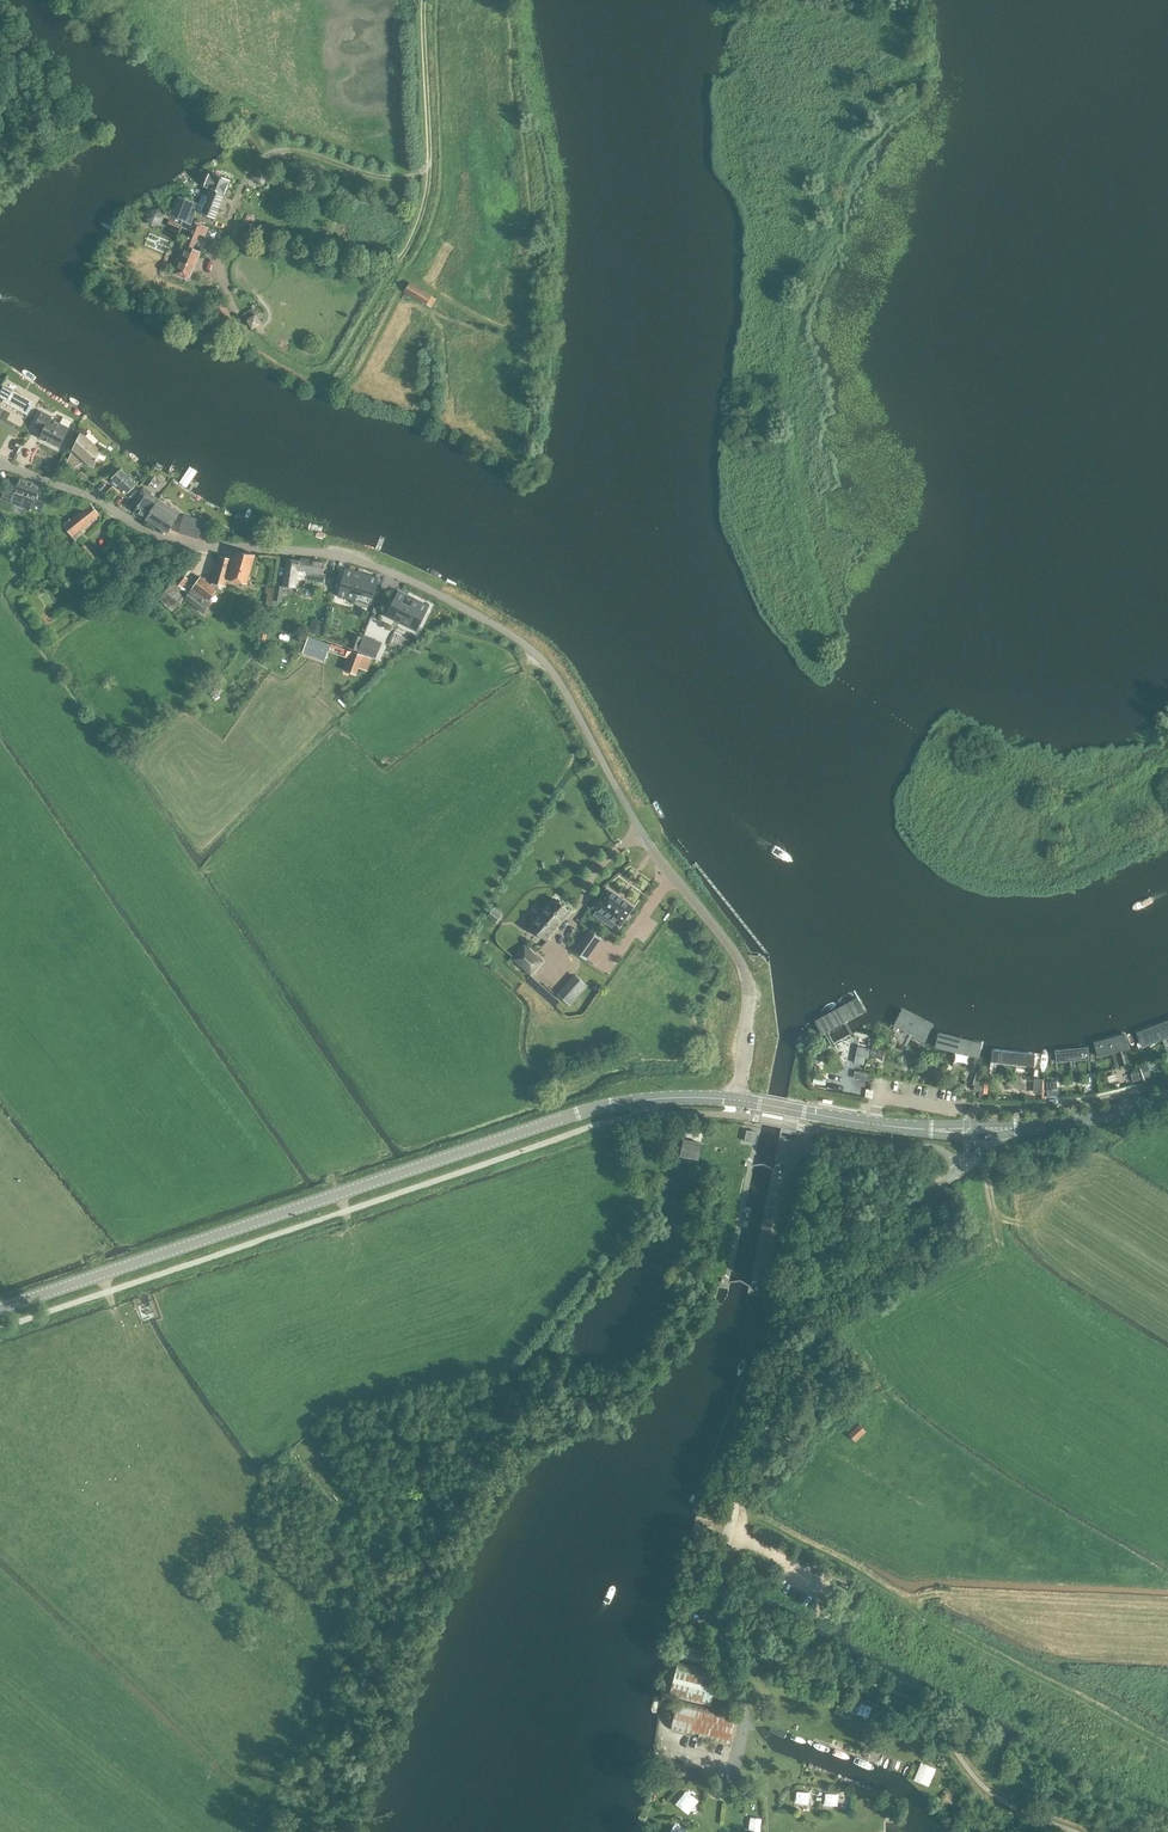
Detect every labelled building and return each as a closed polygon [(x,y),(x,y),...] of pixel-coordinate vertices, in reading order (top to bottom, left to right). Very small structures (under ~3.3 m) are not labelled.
[(261,169),(254,178),(263,185),(270,177),(261,169)] [(214,220),(230,180),(212,173),(199,205),(179,196),(171,216),(165,214),(164,215),(160,209),(150,210),(147,219),(153,226),(162,225),(179,232),(183,221),(191,224),(196,212),(201,214),(201,215),(214,220)] [(205,237),(209,228),(195,223),(174,274),(186,279),(190,277),(201,252),(193,249),(199,234),(205,237)] [(209,228),(205,236),(214,240),(217,231),(209,228)] [(431,307),(436,299),(411,283),(405,291),(431,307)] [(262,323),(256,314),(247,319),(253,329),(262,323)] [(3,401),(28,415),(35,402),(13,390),(12,391),(4,386),(0,393),(0,396),(4,399),(3,401)] [(61,425),(51,420),(52,417),(42,413),(35,428),(43,432),(41,439),(60,448),(73,422),(64,417),(61,425)] [(81,435),(66,464),(69,467),(81,462),(93,470),(101,453),(81,435)] [(186,488),(197,471),(190,467),(179,483),(186,488)] [(127,492),(135,484),(121,471),(113,479),(114,480),(113,482),(118,487),(120,485),(127,492)] [(152,489),(159,480),(153,476),(146,485),(152,489)] [(21,508),(30,483),(19,479),(15,492),(5,489),(2,500),(11,504),(21,508)] [(41,515),(45,503),(36,500),(40,487),(30,483),(21,508),(41,515)] [(120,493),(113,486),(108,491),(107,491),(104,495),(111,502),(120,493)] [(157,499),(148,494),(150,491),(143,488),(138,496),(138,495),(135,499),(140,502),(134,511),(145,519),(157,499)] [(166,532),(179,513),(157,499),(145,519),(166,532)] [(77,541),(84,534),(81,530),(99,515),(90,505),(64,525),(77,541)] [(198,538),(203,521),(184,515),(179,533),(198,538)] [(89,564),(96,558),(84,544),(78,550),(89,564)] [(247,584),(254,554),(235,552),(232,560),(227,580),(247,584)] [(225,587),(227,580),(232,560),(219,556),(212,583),(210,585),(200,577),(194,584),(188,580),(189,579),(179,572),(161,596),(174,607),(177,603),(179,605),(185,598),(204,613),(212,602),(209,600),(217,590),(222,592),(223,586),(225,587)] [(306,567),(308,560),(302,559),(302,562),(287,560),(283,586),(275,585),(275,588),(266,587),(265,593),(267,594),(266,605),(271,606),(272,601),(283,602),(284,593),(292,595),(293,588),(296,588),(297,578),(306,579),(307,571),(306,571),(307,567),(306,567)] [(306,579),(325,582),(326,573),(323,573),(324,562),(308,560),(306,567),(307,567),(306,571),(307,571),(306,579)] [(61,567),(52,575),(63,589),(73,581),(61,567)] [(338,596),(371,605),(379,577),(346,568),(338,596)] [(153,589),(161,580),(159,578),(161,576),(154,569),(144,580),(153,589)] [(385,616),(417,631),(430,605),(414,597),(410,605),(404,602),(407,594),(399,590),(385,616)] [(325,622),(314,618),(309,631),(320,635),(325,622)] [(258,641),(265,642),(267,634),(260,632),(258,641)] [(377,640),(363,635),(358,651),(376,657),(379,650),(374,648),(377,640)] [(371,659),(344,650),(308,637),(301,653),(323,661),(326,652),(345,659),(341,670),(357,676),(360,667),(367,670),(371,659)] [(216,699),(223,691),(217,687),(210,694),(216,699)] [(608,888),(607,888),(606,889),(607,889),(595,906),(594,906),(594,907),(595,908),(598,910),(594,914),(603,921),(607,916),(619,925),(620,926),(621,925),(633,907),(633,908),(634,906),(633,906),(608,889),(608,888)] [(546,941),(571,912),(554,898),(529,926),(546,941)] [(488,917),(496,923),(503,913),(495,907),(488,917)] [(587,960),(602,939),(588,929),(573,950),(587,960)] [(531,976),(544,961),(525,944),(512,960),(531,976)] [(575,974),(558,993),(571,1005),(588,986),(575,974)] [(555,1006),(560,1000),(533,975),(528,981),(555,1006)] [(858,996),(814,1020),(822,1035),(866,1011),(858,996)] [(903,1008),(894,1025),(924,1041),(933,1024),(903,1008)] [(1138,1035),(1143,1048),(1167,1039),(1167,1023),(1138,1035)] [(984,1043),(938,1032),(935,1047),(980,1058),(984,1043)] [(1125,1035),(1095,1042),(1099,1056),(1129,1048),(1125,1035)] [(885,1052),(874,1047),(871,1054),(882,1059),(885,1052)] [(1037,1053),(993,1048),(992,1062),(1035,1067),(1037,1053)] [(1088,1048),(1056,1051),(1057,1065),(1090,1062),(1088,1048)] [(862,1056),(856,1055),(854,1064),(861,1065),(862,1056)] [(1138,1073),(1131,1074),(1133,1081),(1139,1079),(1138,1073)] [(983,1085),(976,1084),(974,1090),(982,1092),(983,1085)] [(748,1132),(747,1141),(752,1142),(752,1143),(757,1144),(759,1132),(754,1131),(754,1132),(748,1132)] [(684,1139),(681,1156),(700,1160),(704,1143),(684,1139)] [(787,1206),(783,1224),(790,1225),(794,1207),(787,1206)] [(788,1230),(797,1232),(802,1210),(793,1208),(788,1230)] [(858,1424),(848,1434),(854,1440),(864,1430),(858,1424)] [(396,1460),(403,1453),(395,1445),(388,1453),(396,1460)] [(421,1468),(427,1461),(413,1448),(407,1455),(421,1468)] [(333,1519),(338,1516),(333,1508),(328,1512),(333,1519)] [(702,1664),(706,1646),(703,1645),(706,1630),(690,1626),(682,1660),(702,1664)] [(748,1664),(746,1660),(739,1663),(745,1679),(758,1674),(754,1662),(748,1664)] [(710,1707),(719,1672),(678,1662),(669,1696),(710,1707)] [(730,1745),(738,1715),(679,1700),(671,1729),(730,1745)]
